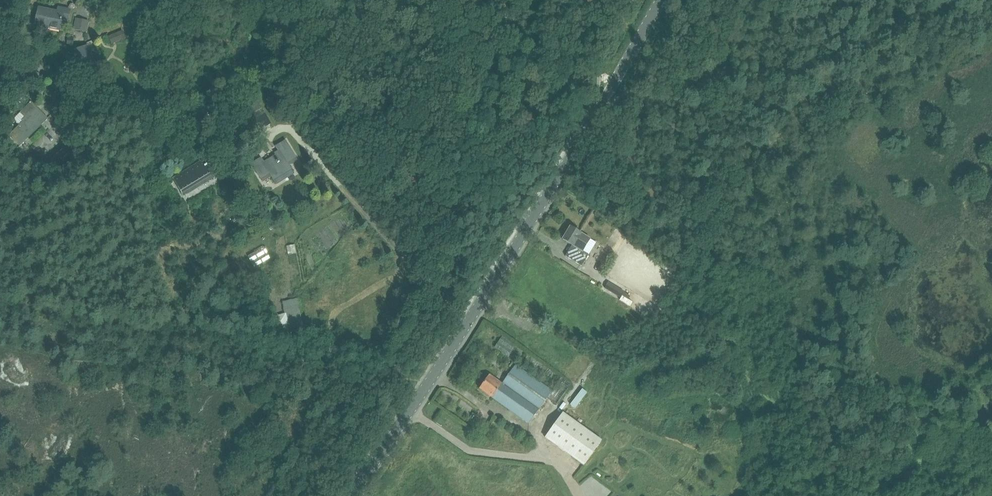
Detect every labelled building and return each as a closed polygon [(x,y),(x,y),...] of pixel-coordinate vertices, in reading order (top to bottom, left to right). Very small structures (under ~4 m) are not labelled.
[(9,13),(16,0),(0,0),(0,8),(9,13)] [(60,30),(62,20),(67,21),(69,10),(58,8),(57,12),(39,8),(36,24),(60,30)] [(75,18),(73,29),(86,32),(88,20),(75,18)] [(123,31),(108,36),(111,44),(126,38),(123,31)] [(66,37),(65,44),(73,45),(74,38),(66,37)] [(83,81),(93,77),(99,75),(86,46),(71,53),(83,81)] [(145,89),(143,103),(153,104),(155,90),(145,89)] [(250,106),(257,119),(262,128),(271,124),(259,101),(250,106)] [(47,118),(40,111),(32,103),(22,113),(27,119),(10,135),(20,145),(47,118)] [(174,113),(187,115),(188,108),(176,106),(174,113)] [(184,129),(186,122),(173,119),(172,126),(184,129)] [(295,156),(286,141),(277,147),(280,151),(279,152),(280,154),(264,163),(261,158),(252,164),(260,177),(269,172),(273,179),(291,168),(287,161),(295,156)] [(203,160),(173,179),(184,196),(214,178),(203,160)] [(570,249),(566,256),(574,261),(582,266),(589,254),(583,251),(591,239),(571,226),(563,239),(574,246),(571,250),(570,249)] [(296,253),(294,245),(286,246),(288,255),(296,253)] [(264,248),(248,257),(254,268),(270,259),(264,248)] [(608,282),(605,288),(620,298),(624,292),(608,282)] [(286,314),(269,318),(273,334),(290,330),(286,314)] [(508,357),(514,347),(499,338),(493,348),(508,357)] [(515,365),(502,384),(539,410),(552,391),(515,365)] [(492,397),(502,384),(490,375),(480,388),(492,397)] [(539,410),(502,384),(492,397),(529,424),(539,410)] [(575,409),(586,391),(580,387),(569,405),(575,409)] [(563,413),(546,437),(584,464),(601,440),(563,413)]
